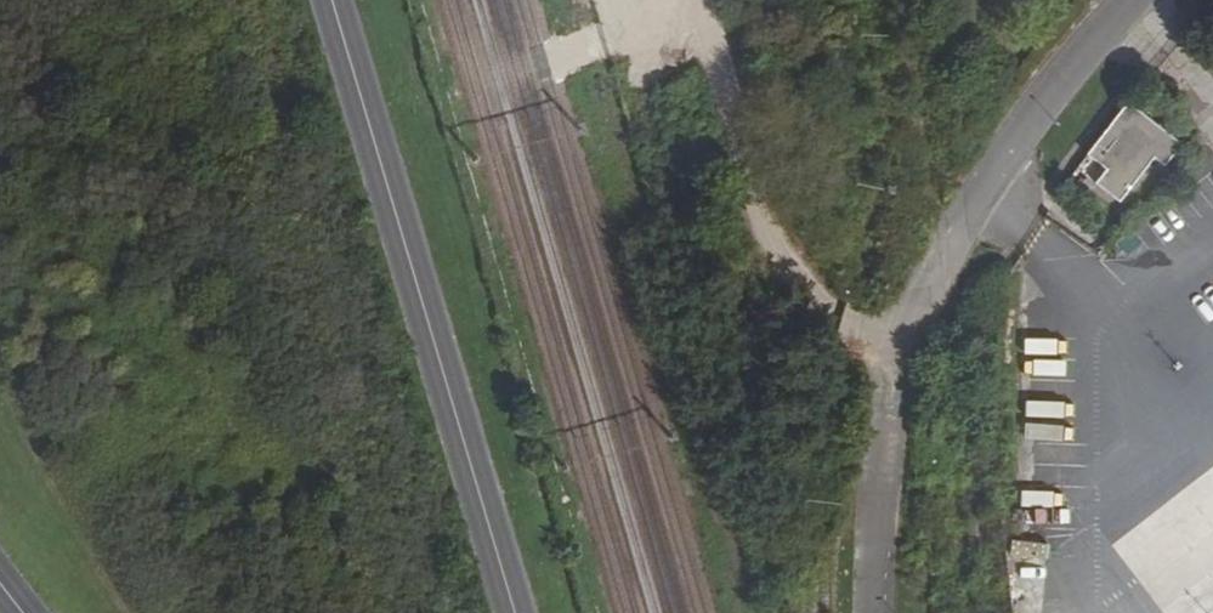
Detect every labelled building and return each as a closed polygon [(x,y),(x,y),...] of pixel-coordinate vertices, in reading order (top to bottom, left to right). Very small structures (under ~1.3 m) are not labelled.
[(1166,167),(1183,145),(1128,103),(1088,156),(1107,171),(1097,184),(1121,203),(1154,160),(1166,167)]
